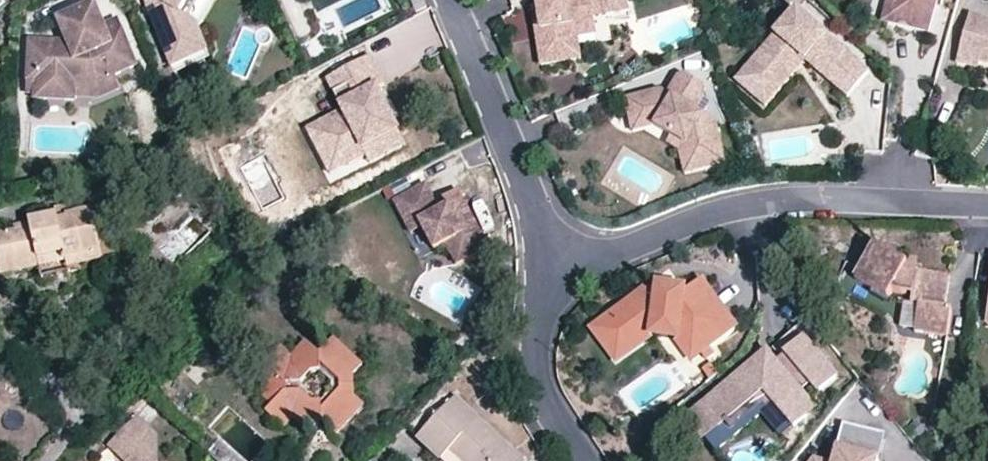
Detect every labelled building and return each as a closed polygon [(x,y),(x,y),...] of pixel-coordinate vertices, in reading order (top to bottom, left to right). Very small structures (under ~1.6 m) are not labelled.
[(151,12),(167,19),(159,36),(175,77),(199,67),(187,36),(191,27),(182,23),(192,0),(146,0),(151,12)] [(191,27),(203,0),(192,0),(182,23),(191,27)] [(424,0),(410,0),(417,14),(428,9),(424,0)] [(538,0),(540,17),(543,31),(537,32),(543,67),(570,63),(564,29),(596,23),(594,13),(607,11),(608,17),(631,14),(629,0),(540,0),(538,0)] [(937,0),(873,0),(868,19),(928,35),(937,0)] [(74,45),(109,31),(97,3),(62,17),(72,41),(74,45)] [(848,99),(869,76),(798,10),(735,78),(754,95),(767,82),(770,84),(798,54),(807,53),(829,74),(825,79),(848,99)] [(958,64),(979,70),(981,64),(987,66),(987,21),(972,16),(958,64)] [(543,31),(540,17),(534,17),(537,32),(543,31)] [(564,29),(570,63),(582,61),(579,39),(598,36),(596,23),(564,29)] [(187,36),(199,67),(210,62),(197,30),(191,27),(187,36)] [(76,80),(98,81),(115,74),(138,65),(124,29),(110,35),(109,31),(74,45),(72,41),(63,46),(56,45),(56,40),(31,39),(29,90),(37,90),(37,96),(75,98),(75,94),(76,80)] [(767,82),(754,95),(764,105),(806,61),(825,79),(829,74),(807,53),(798,54),(770,84),(767,82)] [(371,59),(343,74),(357,101),(342,109),(345,113),(309,132),(319,151),(345,158),(364,149),(366,153),(401,135),(379,91),(386,87),(371,59)] [(76,80),(75,94),(100,95),(121,87),(115,74),(98,81),(76,80)] [(357,101),(343,74),(328,82),(342,109),(357,101)] [(704,99),(702,89),(685,79),(679,81),(668,99),(655,100),(654,96),(637,100),(643,123),(656,131),(687,149),(693,175),(726,167),(716,127),(695,115),(704,99)] [(643,123),(637,100),(625,103),(633,136),(646,133),(680,154),(685,177),(693,175),(687,149),(656,131),(643,123)] [(401,135),(366,153),(373,166),(408,148),(401,135)] [(345,158),(319,151),(328,167),(345,158)] [(424,228),(436,253),(447,247),(458,268),(490,251),(460,194),(445,201),(451,214),(448,215),(441,214),(427,187),(396,203),(405,220),(416,214),(424,228)] [(47,213),(49,220),(58,217),(59,220),(67,218),(65,209),(47,213)] [(67,218),(59,220),(58,217),(49,220),(30,223),(31,231),(16,235),(15,232),(0,236),(0,271),(66,257),(67,261),(102,253),(93,212),(67,218)] [(416,214),(405,220),(412,235),(424,228),(416,214)] [(914,307),(921,308),(917,328),(916,335),(949,341),(954,313),(946,311),(951,282),(919,276),(918,280),(906,275),(908,266),(876,249),(858,282),(891,301),(895,294),(904,299),(906,299),(915,301),(914,307)] [(102,253),(67,261),(68,265),(68,273),(104,265),(102,253)] [(68,265),(67,261),(66,257),(0,271),(0,275),(1,280),(68,265)] [(918,280),(919,276),(920,271),(920,270),(919,267),(918,265),(917,264),(913,264),(910,264),(908,266),(906,275),(918,280)] [(679,334),(701,359),(735,330),(699,288),(688,298),(668,296),(668,302),(642,301),(608,331),(628,353),(653,332),(679,334)] [(902,326),(916,335),(917,328),(921,308),(914,307),(915,301),(906,299),(904,299),(902,326)] [(628,353),(608,331),(592,344),(618,374),(653,344),(675,345),(693,366),(701,359),(679,334),(653,332),(628,353)] [(271,406),(265,413),(285,431),(295,420),(309,434),(321,422),(335,436),(364,407),(354,396),(352,376),(362,366),(333,339),(319,353),(306,341),(291,357),(280,348),(265,365),(271,371),(262,381),(263,398),(271,406)] [(821,393),(839,378),(806,340),(788,355),(792,360),(783,369),(769,353),(728,389),(719,396),(723,401),(708,415),(723,431),(731,424),(738,431),(767,406),(770,410),(777,405),(797,428),(818,410),(804,393),(814,385),(821,393)] [(403,424),(441,460),(442,460),(451,453),(459,460),(521,460),(441,384),(403,424)] [(723,401),(719,396),(691,420),(717,450),(738,431),(731,424),(723,431),(708,415),(723,401)] [(137,416),(110,444),(128,460),(158,460),(158,437),(137,416)] [(890,435),(846,424),(838,460),(883,460),(890,435)] [(451,453),(442,460),(459,460),(451,453)]
